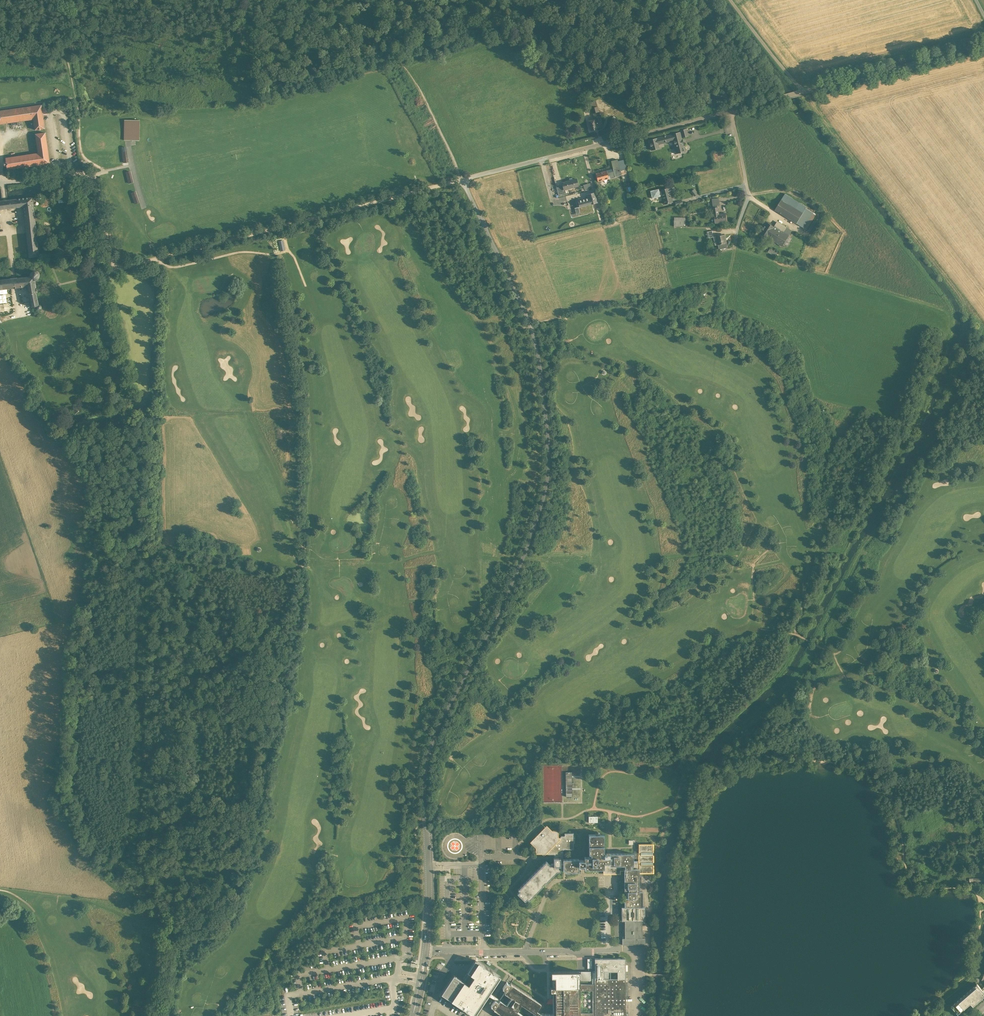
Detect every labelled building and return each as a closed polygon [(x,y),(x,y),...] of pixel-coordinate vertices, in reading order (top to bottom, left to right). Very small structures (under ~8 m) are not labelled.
[(41,105),(32,106),(34,119),(35,130),(45,128),(41,105)] [(0,111),(0,124),(34,119),(32,106),(0,111)] [(599,112),(595,113),(597,119),(589,121),(591,130),(596,129),(596,128),(603,126),(599,112)] [(139,120),(125,120),(125,140),(135,140),(139,140),(139,120)] [(686,130),(679,132),(681,139),(688,137),(686,130)] [(679,132),(670,135),(672,141),(675,155),(685,153),(681,139),(679,132)] [(38,153),(14,157),(13,151),(8,152),(9,157),(6,158),(7,170),(50,163),(45,133),(36,134),(38,153)] [(670,135),(662,136),(664,142),(663,142),(664,143),(672,141),(670,135)] [(662,136),(649,140),(651,150),(659,148),(658,144),(663,142),(664,142),(662,136)] [(621,175),(617,159),(611,161),(615,177),(621,175)] [(606,171),(596,174),(598,182),(608,179),(606,171)] [(576,179),(561,183),(562,186),(563,190),(565,190),(578,186),(576,179)] [(562,186),(556,188),(559,195),(566,193),(565,190),(563,190),(562,186)] [(675,186),(662,190),(665,204),(673,202),(671,192),(677,191),(675,186)] [(652,198),(660,196),(658,188),(650,190),(652,198)] [(136,192),(131,194),(136,204),(140,203),(136,192)] [(595,192),(587,195),(587,198),(578,200),(579,207),(578,207),(580,213),(584,212),(584,211),(588,210),(588,211),(593,210),(592,204),(597,202),(595,192)] [(799,203),(785,194),(781,200),(796,209),(799,203)] [(0,201),(0,209),(6,209),(24,207),(25,214),(34,213),(33,197),(7,200),(5,200),(3,201),(0,201)] [(796,209),(781,200),(775,210),(797,223),(803,213),(796,209)] [(806,208),(799,203),(796,209),(803,213),(806,208)] [(806,208),(803,213),(797,223),(804,228),(814,213),(806,208)] [(34,213),(25,214),(30,257),(40,256),(34,213)] [(726,214),(719,215),(719,213),(714,213),(715,223),(727,221),(726,214)] [(686,218),(675,218),(674,227),(685,227),(686,218)] [(767,222),(761,233),(768,238),(768,237),(775,227),(774,227),(767,222)] [(792,231),(777,222),(774,227),(775,227),(768,237),(783,246),(792,231)] [(725,235),(716,236),(718,245),(719,250),(728,248),(727,243),(725,235)] [(778,253),(770,248),(768,252),(776,257),(778,253)] [(3,289),(11,288),(15,287),(28,286),(29,292),(32,307),(37,306),(38,309),(39,309),(40,309),(41,308),(42,307),(41,306),(41,305),(40,305),(39,305),(36,293),(37,293),(37,290),(37,289),(36,288),(35,288),(35,280),(37,280),(38,278),(39,277),(39,275),(39,273),(38,272),(36,271),(34,271),(33,271),(31,272),(30,274),(30,276),(31,277),(17,278),(14,279),(11,279),(0,280),(0,289),(3,289)] [(612,873),(619,873),(619,869),(624,869),(624,892),(627,892),(627,898),(624,898),(624,907),(621,907),(622,921),(625,921),(625,938),(622,938),(622,944),(645,944),(645,938),(642,938),(642,921),(645,921),(645,907),(643,907),(643,891),(639,892),(639,876),(642,876),(642,873),(653,873),(653,844),(639,844),(639,855),(638,855),(638,861),(633,861),(633,853),(610,853),(608,853),(606,853),(606,854),(604,854),(604,853),(604,834),(589,834),(589,854),(591,854),(591,857),(584,857),(584,860),(579,860),(579,859),(563,859),(563,850),(574,849),(574,843),(575,843),(575,838),(574,838),(574,833),(565,833),(565,836),(561,836),(559,839),(556,836),(556,833),(553,833),(552,831),(549,831),(549,829),(544,829),(544,831),(542,831),(536,837),(536,839),(534,839),(534,845),(536,845),(536,847),(538,848),(538,852),(541,852),(542,853),(544,853),(544,854),(554,854),(554,857),(554,858),(554,863),(552,863),(550,864),(546,860),(518,889),(519,891),(517,893),(525,901),(527,899),(529,900),(543,885),(542,885),(545,882),(546,883),(557,871),(560,871),(560,868),(563,868),(563,869),(565,869),(565,871),(579,871),(579,865),(584,865),(584,869),(604,868),(604,869),(604,873),(612,873)] [(625,958),(595,958),(595,972),(592,972),(592,984),(580,984),(580,979),(580,977),(580,976),(580,971),(551,971),(551,977),(553,977),(553,979),(553,987),(551,987),(551,991),(553,991),(553,1013),(545,1013),(541,1013),(537,1010),(541,1003),(511,983),(510,984),(507,982),(502,988),(506,990),(500,999),(498,1002),(495,999),(491,1006),(494,1008),(494,1009),(504,1015),(525,1015),(517,1011),(521,1004),(535,1012),(532,1015),(626,1015),(625,958)] [(454,975),(441,994),(475,1015),(488,995),(490,992),(501,977),(477,961),(475,960),(474,961),(467,972),(469,973),(474,976),(469,984),(464,981),(454,975)] [(591,971),(581,971),(581,980),(591,980),(591,971)] [(474,976),(469,973),(467,977),(464,981),(469,984),(474,976)] [(958,1014),(971,1003),(973,1006),(974,1005),(983,996),(983,991),(982,990),(977,983),(951,1006),(954,1009),(958,1013),(957,1014),(958,1014)] [(494,995),(490,992),(488,995),(493,998),(495,999),(498,1002),(500,999),(494,995)]
